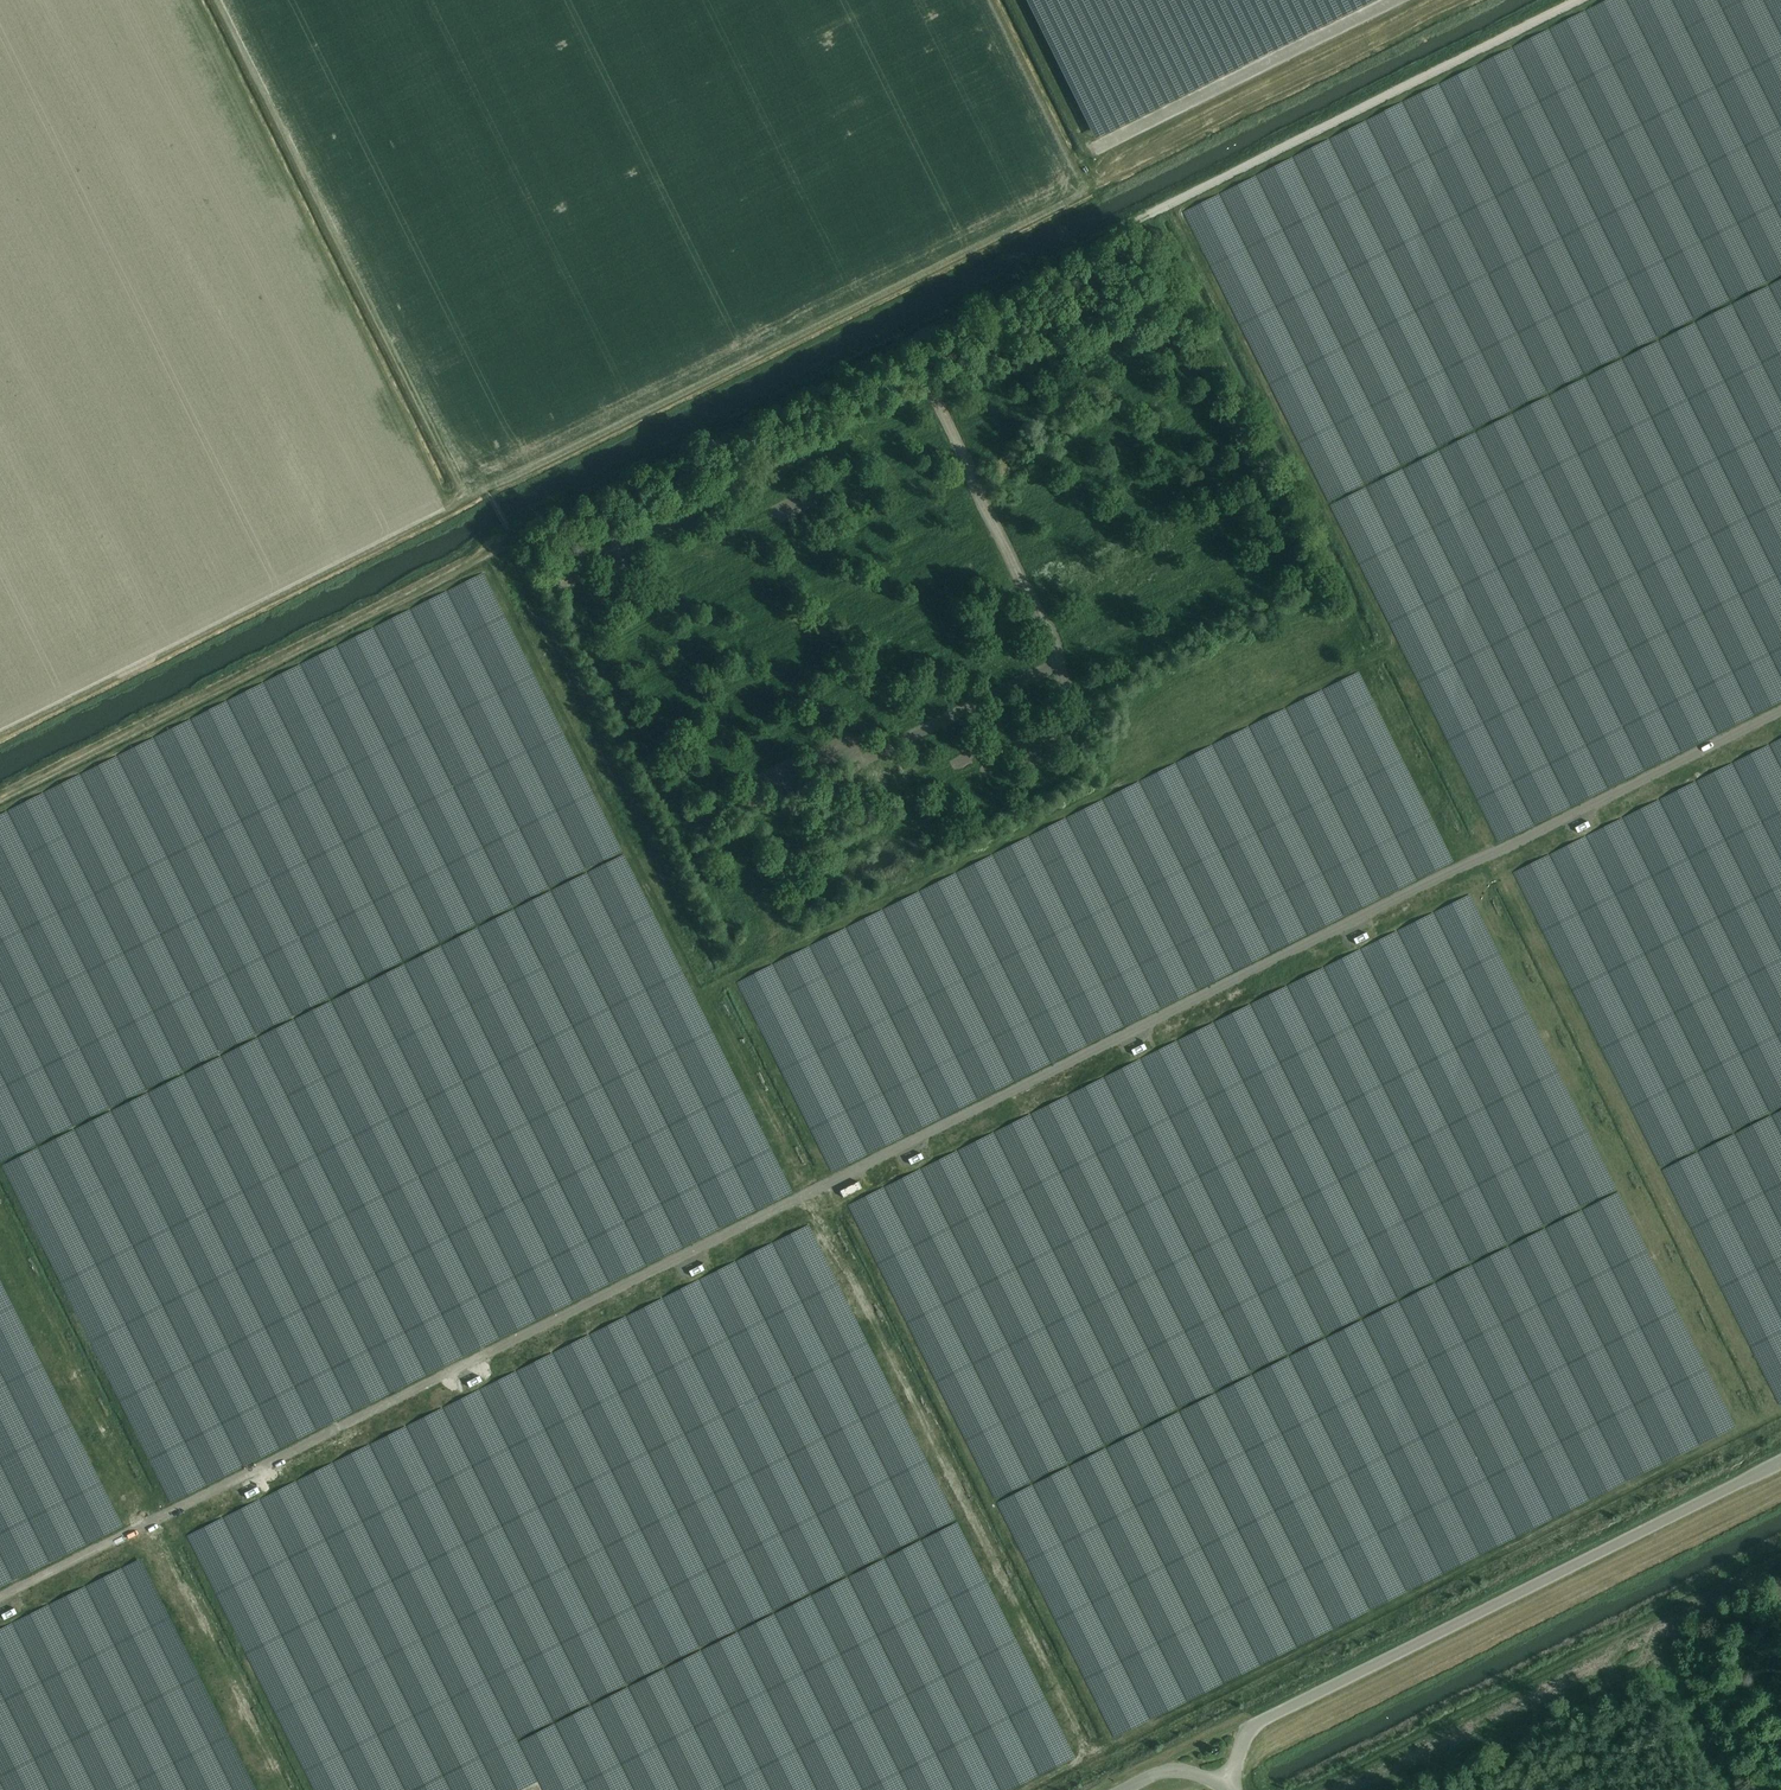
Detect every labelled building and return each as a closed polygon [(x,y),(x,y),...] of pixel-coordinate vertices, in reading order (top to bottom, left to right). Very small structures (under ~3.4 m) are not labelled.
[(1094,139),(1375,0),(1025,0),(1094,139)] [(657,785),(662,796),(667,793),(661,783),(657,785)] [(1128,990),(1135,989),(1133,977),(1125,978),(1128,990)] [(843,1197),(862,1188),(858,1181),(840,1191),(843,1197)]
